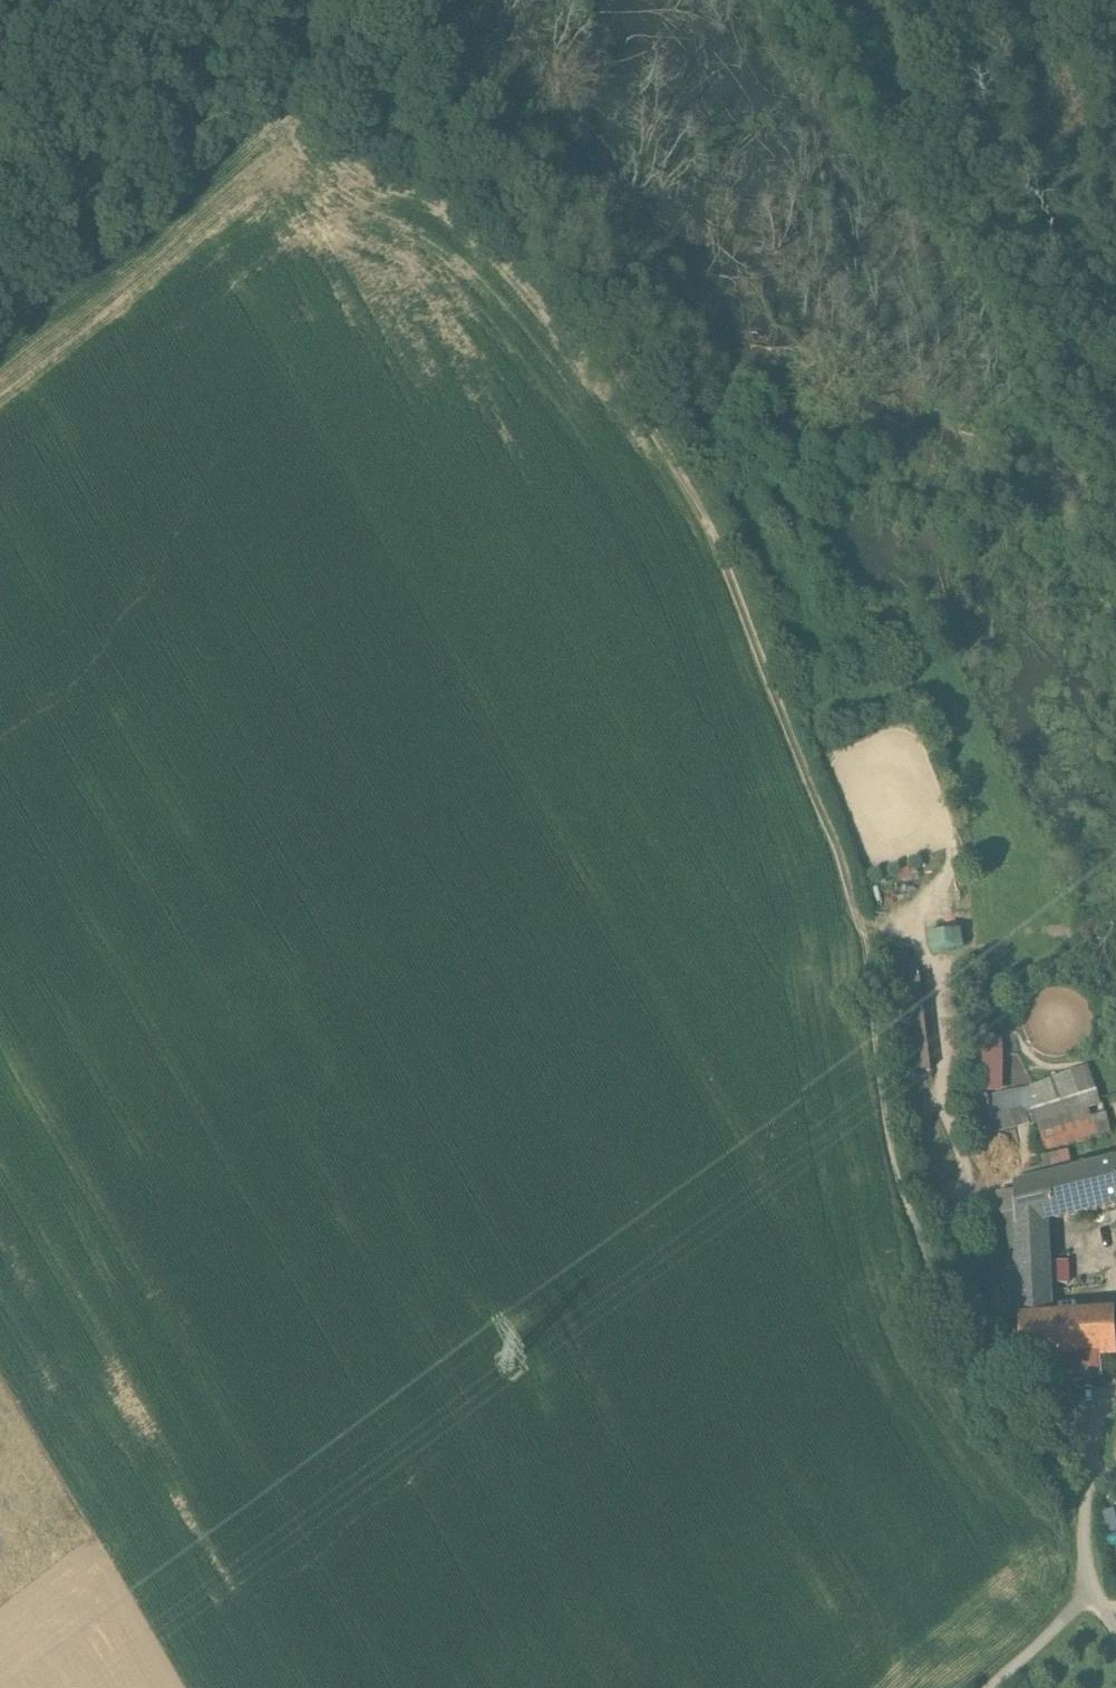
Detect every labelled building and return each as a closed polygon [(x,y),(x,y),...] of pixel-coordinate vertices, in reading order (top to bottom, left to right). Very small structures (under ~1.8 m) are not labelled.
[(881,888),(889,917),(933,906),(925,876),(881,888)] [(1094,1065),(1013,1084),(1001,1031),(990,1034),(993,1046),(982,1049),(992,1092),(985,1094),(993,1130),(1037,1120),(1043,1145),(1102,1132),(1096,1106),(1103,1105),(1094,1065)] [(1043,1171),(1045,1214),(1115,1201),(1115,1158),(1043,1171)] [(1014,1175),(1015,1205),(998,1204),(999,1252),(1003,1252),(1005,1309),(1019,1309),(1019,1354),(1115,1355),(1115,1313),(1049,1311),(1045,1214),(1043,1171),(1014,1175)]
